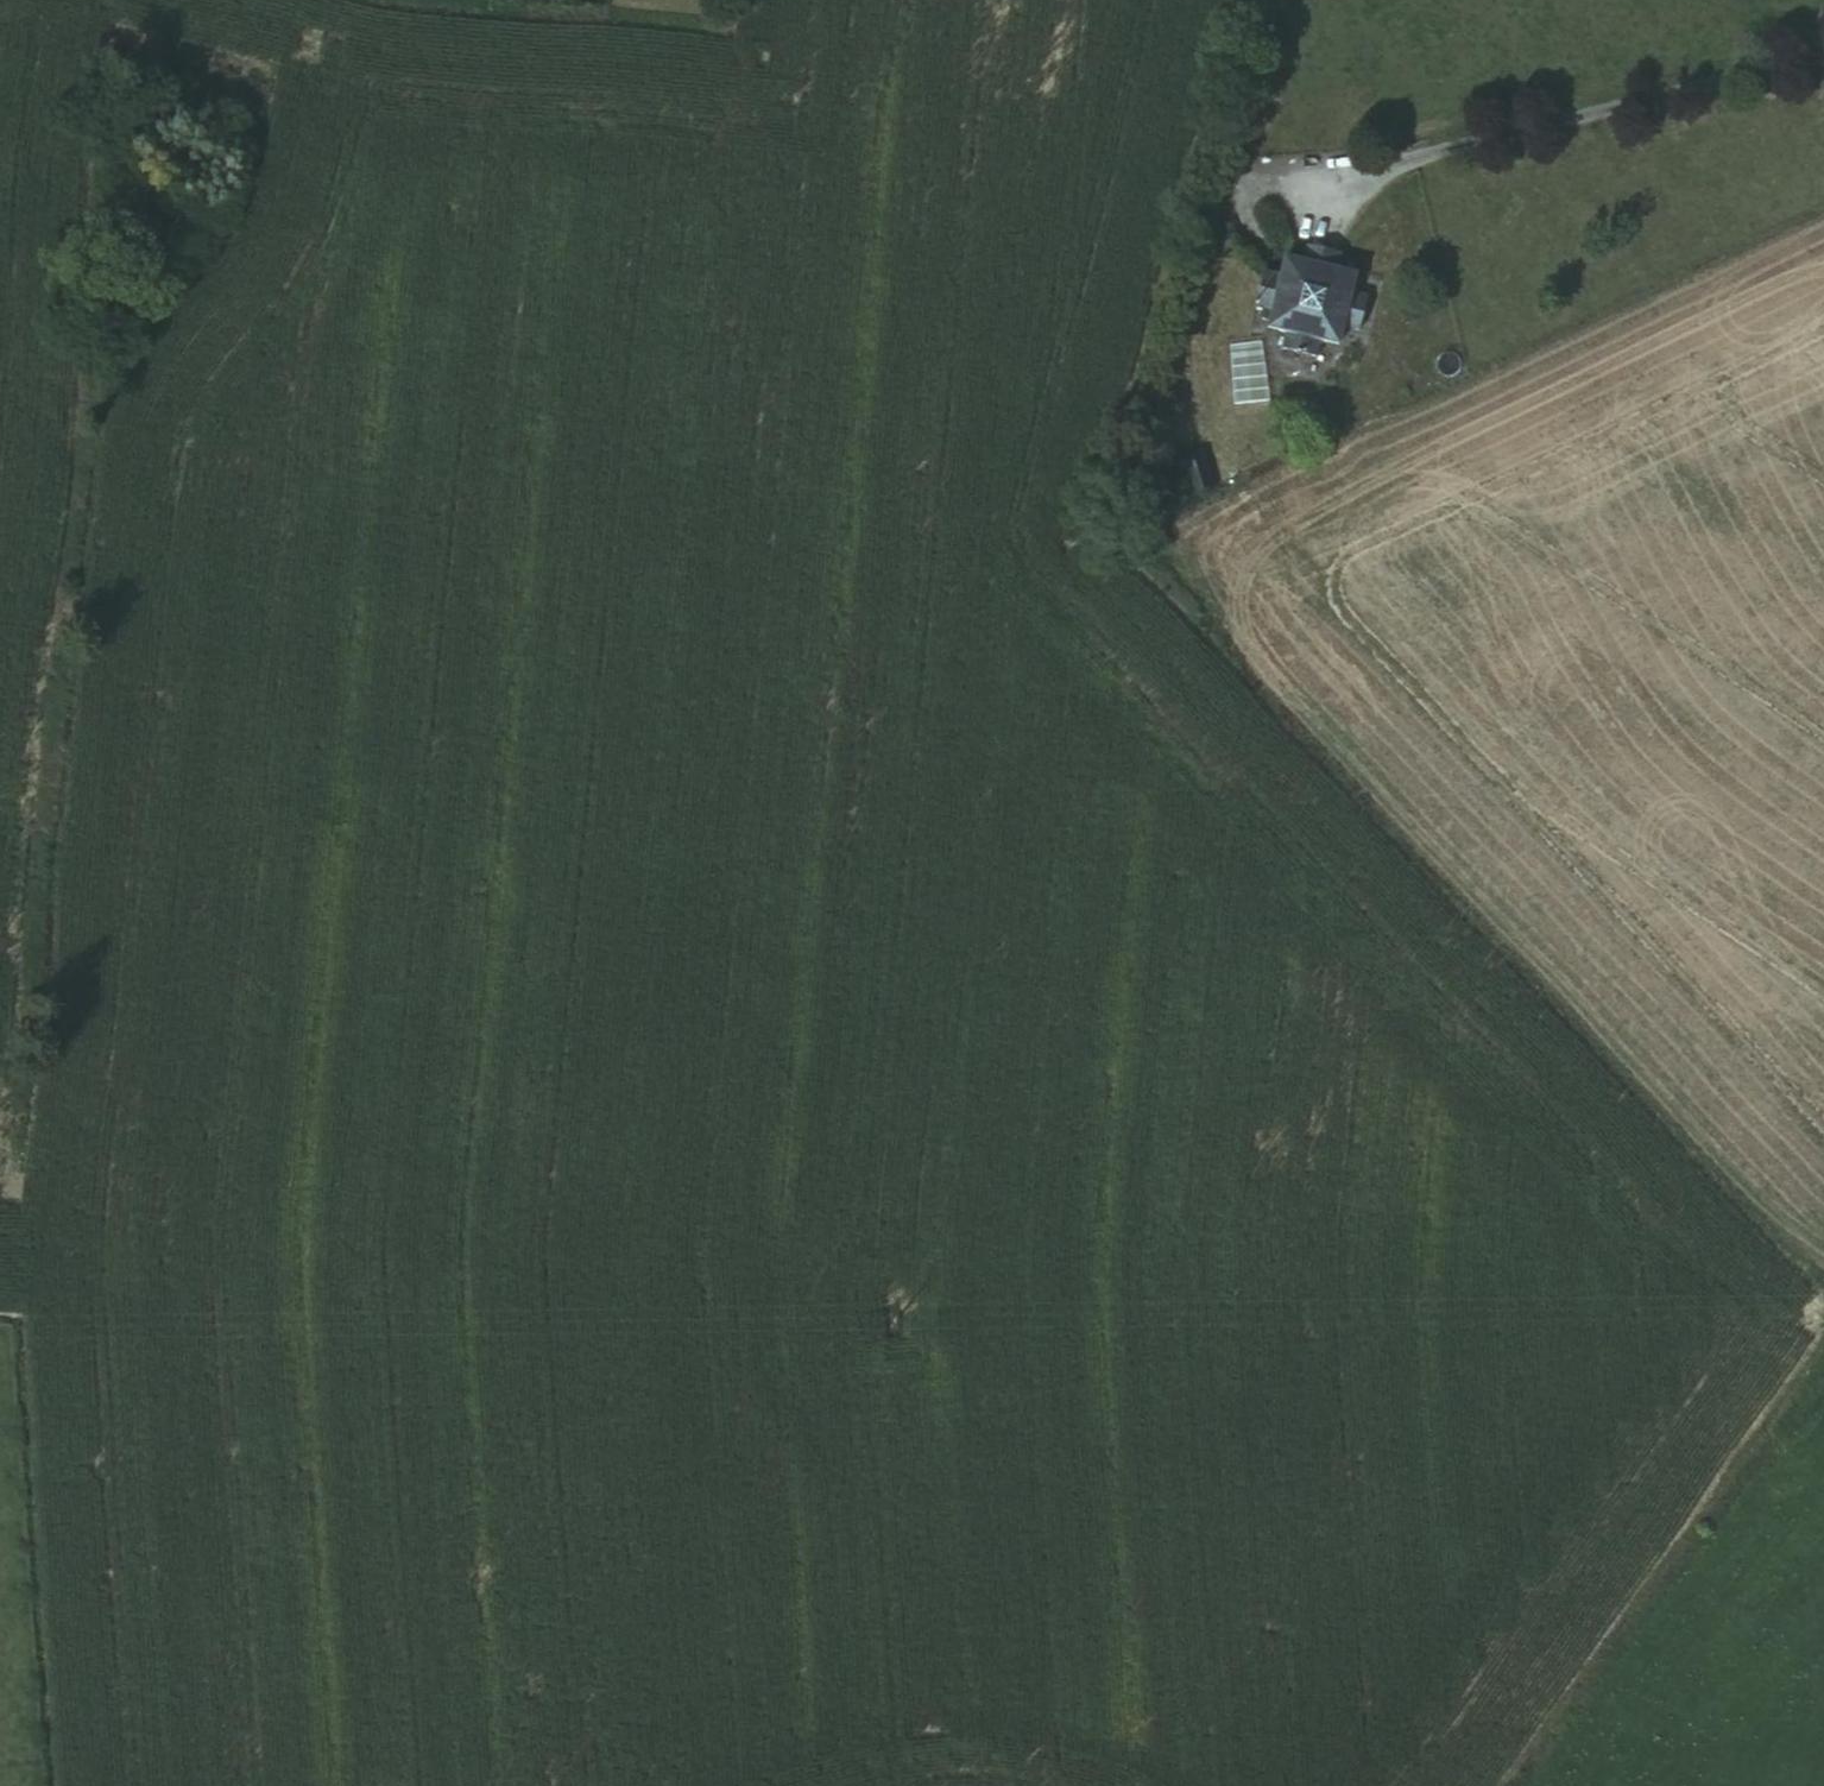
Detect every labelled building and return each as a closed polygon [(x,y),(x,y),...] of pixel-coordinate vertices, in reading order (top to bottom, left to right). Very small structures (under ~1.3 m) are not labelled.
[(1303,237),(1300,254),(1338,263),(1341,246),(1303,237)] [(1338,263),(1300,254),(1281,250),(1277,266),(1263,264),(1255,301),(1270,304),(1265,323),(1283,327),(1280,342),(1315,350),(1319,335),(1335,338),(1340,321),(1356,324),(1364,287),(1352,283),(1356,267),(1338,263)] [(1233,402),(1268,401),(1268,382),(1232,383),(1233,402)] [(1178,450),(1181,463),(1204,457),(1201,443),(1178,450)]
